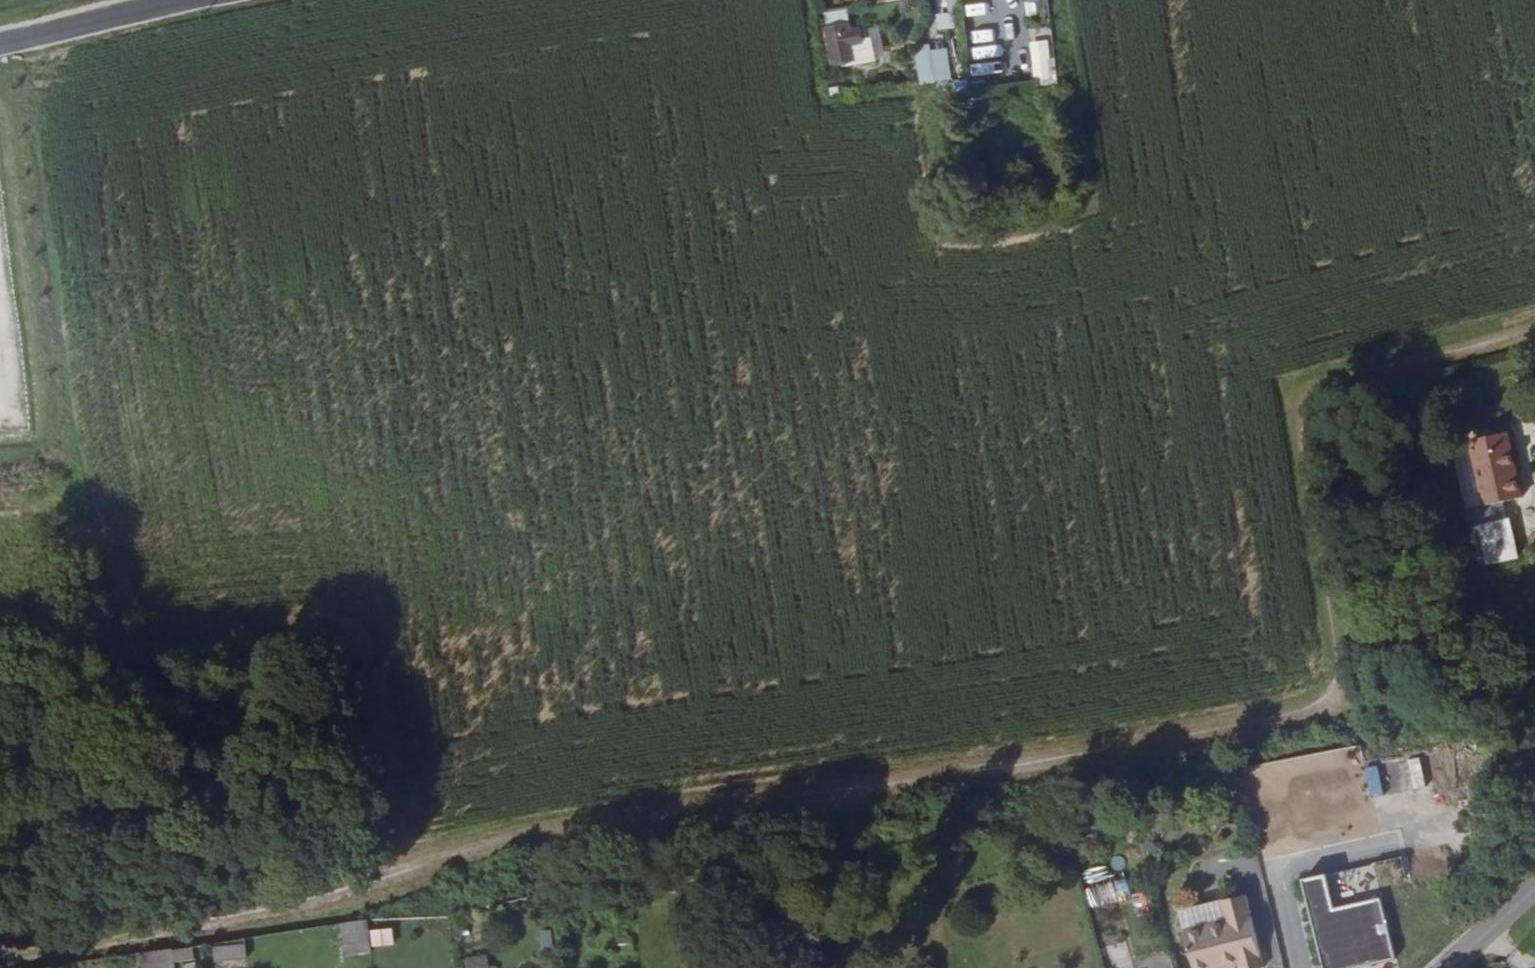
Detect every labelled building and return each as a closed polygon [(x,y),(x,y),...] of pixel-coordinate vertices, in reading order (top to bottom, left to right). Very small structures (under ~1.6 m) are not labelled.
[(825,3),(816,5),(817,13),(826,12),(825,3)] [(854,21),(831,24),(833,36),(832,36),(835,62),(856,59),(855,44),(865,43),(865,39),(869,38),(869,31),(863,32),(863,29),(855,30),(854,21)] [(1049,38),(1028,41),(1035,85),(1055,82),(1049,38)] [(950,80),(946,44),(915,47),(918,83),(950,80)] [(1484,504),(1485,504),(1503,500),(1521,496),(1506,431),(1470,439),(1471,443),(1482,494),(1484,504)] [(1465,498),(1482,494),(1471,443),(1454,447),(1465,498)] [(1485,504),(1490,522),(1496,520),(1507,518),(1503,500),(1485,504)] [(1500,539),(1512,536),(1507,518),(1496,520),(1500,539)] [(1496,520),(1490,522),(1480,524),(1488,562),(1516,556),(1512,536),(1500,539),(1496,520)] [(1438,747),(1441,776),(1456,775),(1453,746),(1438,747)] [(1307,882),(1326,967),(1359,967),(1395,960),(1382,900),(1335,910),(1328,878),(1307,882)] [(1231,929),(1188,940),(1195,967),(1263,967),(1247,905),(1225,910),(1231,929)] [(371,946),(369,916),(339,921),(342,948),(371,946)] [(243,954),(241,936),(215,940),(218,957),(243,954)] [(163,952),(142,954),(142,962),(149,961),(150,967),(151,967),(165,967),(163,952)]
